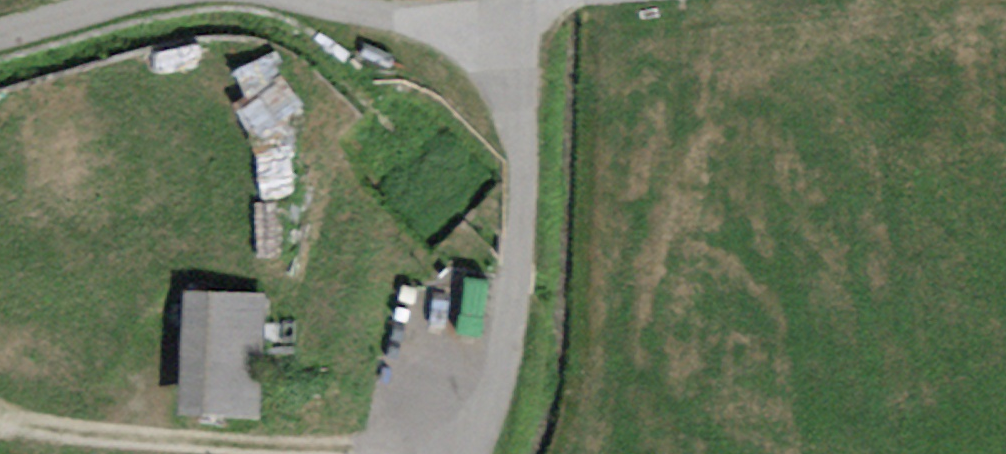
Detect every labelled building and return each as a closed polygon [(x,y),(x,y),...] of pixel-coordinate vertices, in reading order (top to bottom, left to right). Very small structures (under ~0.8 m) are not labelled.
[(263,297),(184,295),(180,414),(259,416),(263,297)]
